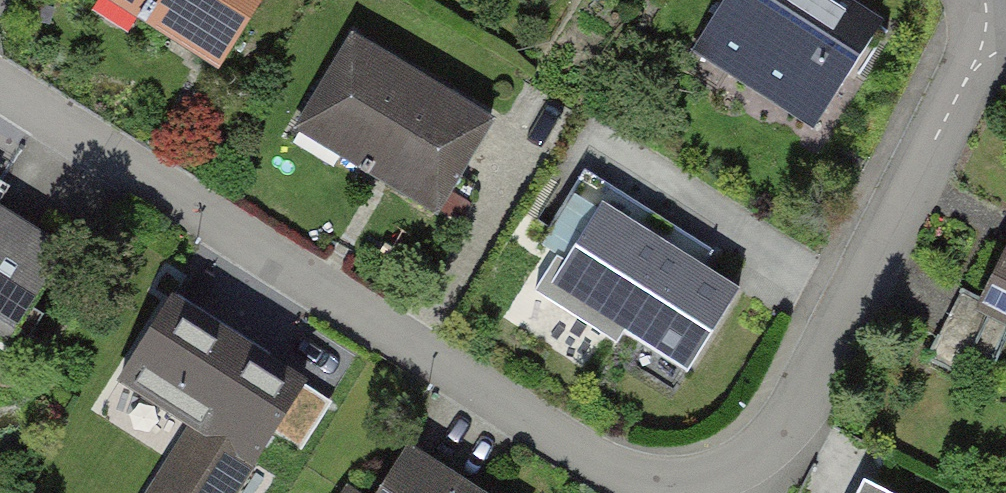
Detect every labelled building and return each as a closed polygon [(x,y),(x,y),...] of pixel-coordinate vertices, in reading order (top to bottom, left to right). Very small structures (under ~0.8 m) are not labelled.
[(227,73),(272,0),(108,0),(227,73)] [(825,0),(742,0),(711,49),(816,115),(870,29),(825,0)] [(502,117),(357,30),(298,129),(442,216),(502,117)] [(12,198),(0,190),(0,216),(12,198)] [(760,282),(609,194),(553,290),(703,378),(760,282)] [(6,211),(0,221),(0,327),(25,344),(82,262),(6,211)] [(990,300),(1005,308),(1005,268),(990,300)] [(183,298),(119,401),(185,442),(153,492),(245,492),(315,380),(183,298)] [(419,448),(391,492),(493,492),(419,448)] [(873,480),(866,492),(897,492),(873,480)]
